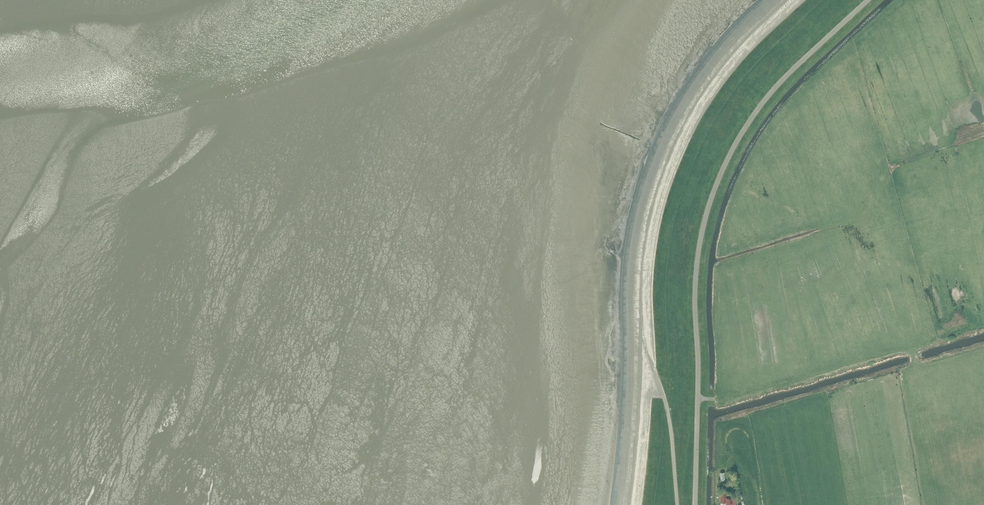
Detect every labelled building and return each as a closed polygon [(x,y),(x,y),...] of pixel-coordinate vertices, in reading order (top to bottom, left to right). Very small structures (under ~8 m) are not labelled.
[(720,491),(720,501),(726,501),(726,504),(732,504),(732,501),(734,501),(734,497),(726,497),(726,491),(720,491)]
